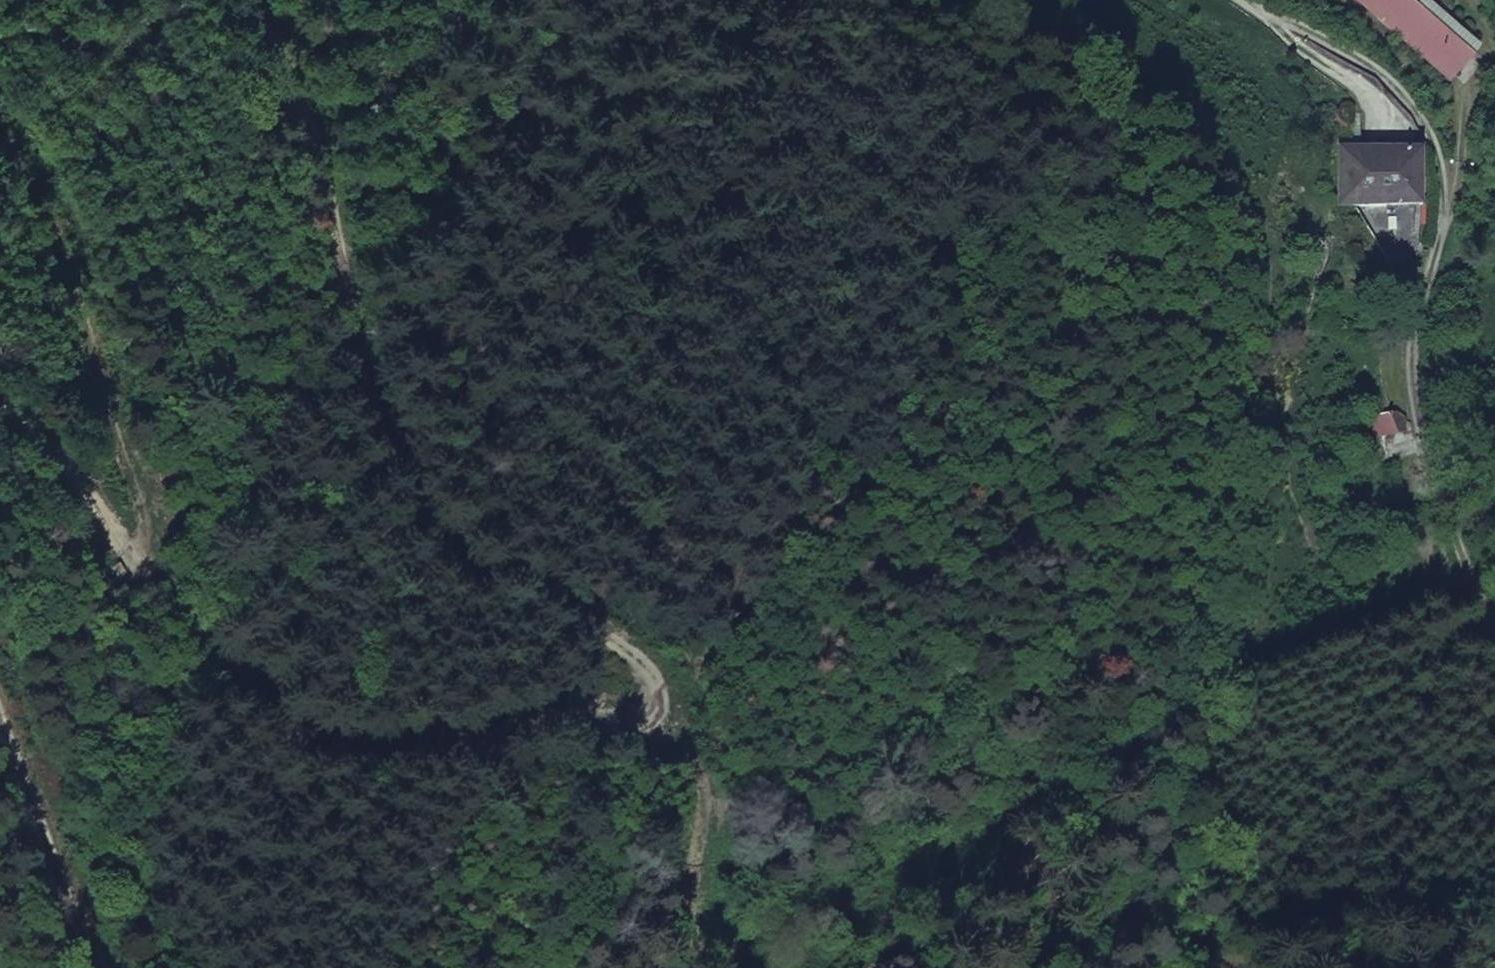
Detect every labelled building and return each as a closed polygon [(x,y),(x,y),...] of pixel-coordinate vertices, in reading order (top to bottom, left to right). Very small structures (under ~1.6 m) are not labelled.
[(1356,1),(1454,81),(1476,54),(1417,6),(1409,0),(1357,0),(1356,1)] [(1476,54),(1484,43),(1430,0),(1421,0),(1417,6),(1476,54)] [(1417,150),(1337,145),(1337,202),(1417,205),(1417,150)]
